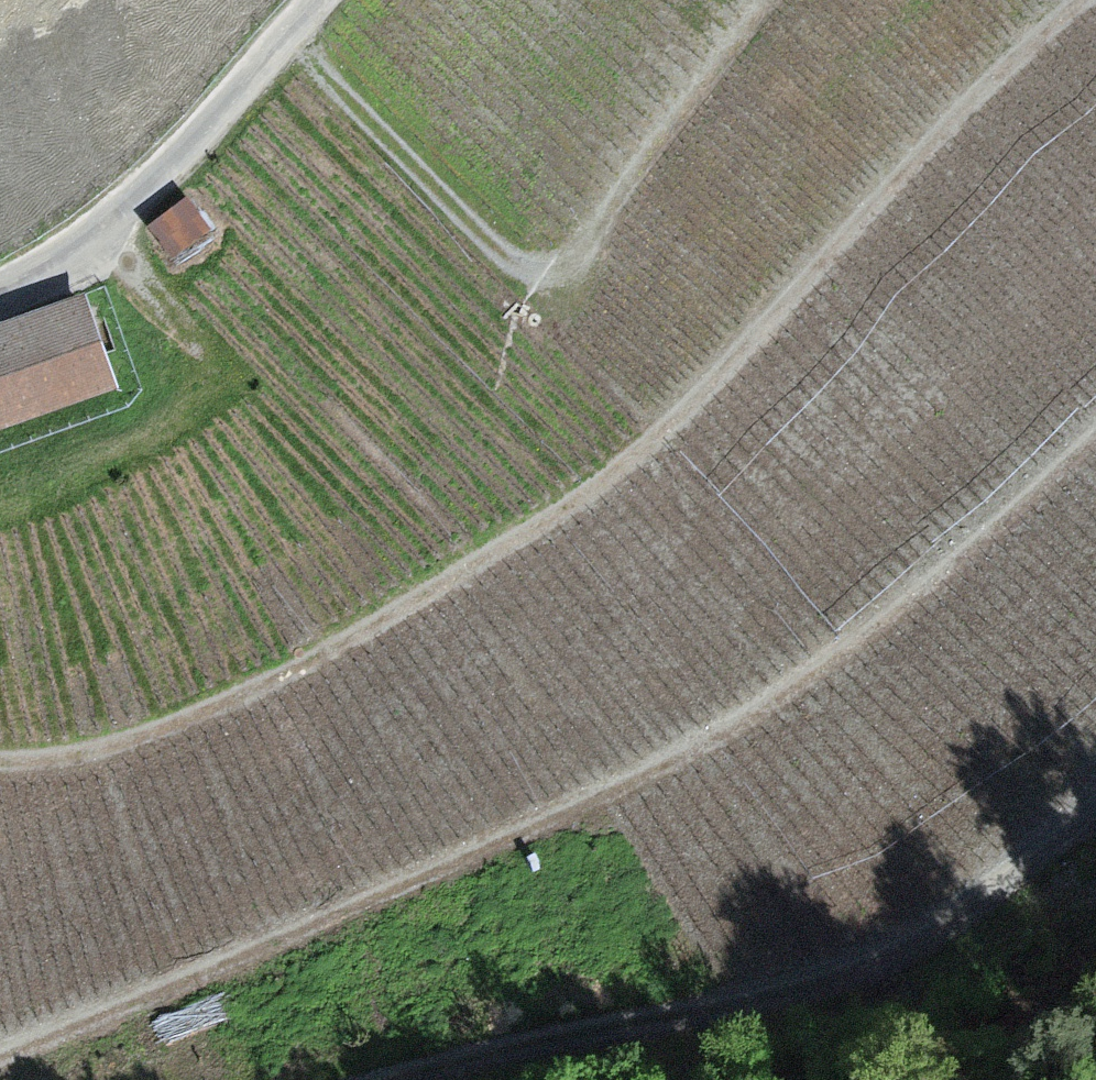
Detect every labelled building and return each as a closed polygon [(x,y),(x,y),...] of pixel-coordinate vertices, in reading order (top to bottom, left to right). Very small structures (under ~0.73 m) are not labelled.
[(204,224),(184,197),(148,225),(169,252),(204,224)] [(122,400),(85,299),(0,330),(0,444),(122,400)]
